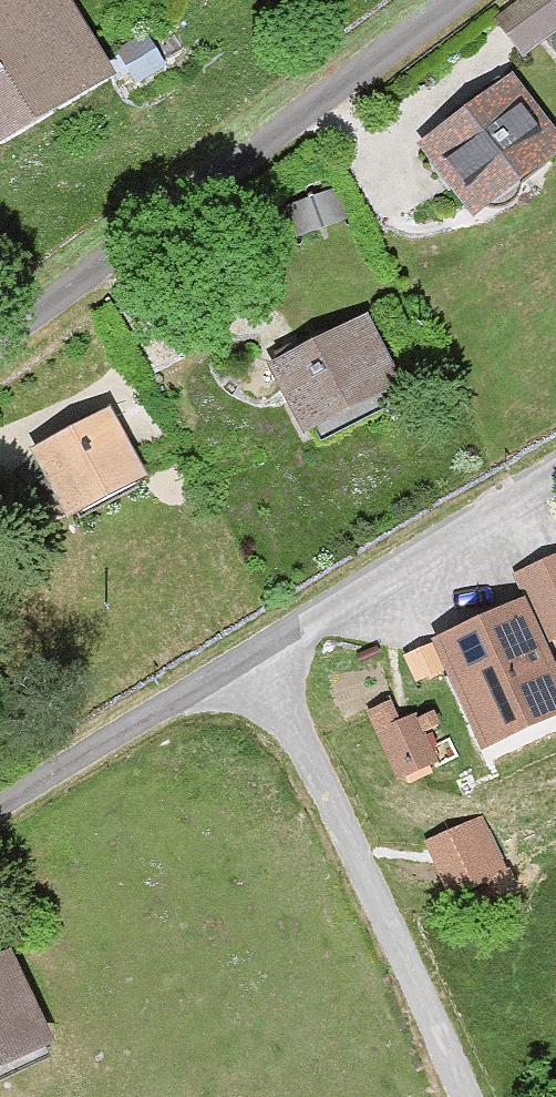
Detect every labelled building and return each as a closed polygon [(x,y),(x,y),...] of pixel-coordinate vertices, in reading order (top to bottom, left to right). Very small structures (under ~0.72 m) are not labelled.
[(120,91),(69,0),(24,0),(0,13),(0,159),(120,91)] [(555,25),(555,0),(514,0),(499,12),(526,47),(555,25)] [(518,86),(420,160),(471,227),(555,162),(555,135),(518,86)] [(405,391),(368,323),(268,377),(305,445),(405,391)] [(148,485),(115,419),(36,458),(69,525),(148,485)] [(554,645),(555,644),(555,565),(523,580),(554,645)] [(442,644),(492,758),(555,730),(555,674),(527,607),(442,644)] [(419,720),(381,737),(401,784),(440,768),(419,720)] [(454,886),(513,858),(489,807),(430,835),(454,886)] [(11,958),(0,963),(0,1079),(56,1053),(11,958)]
